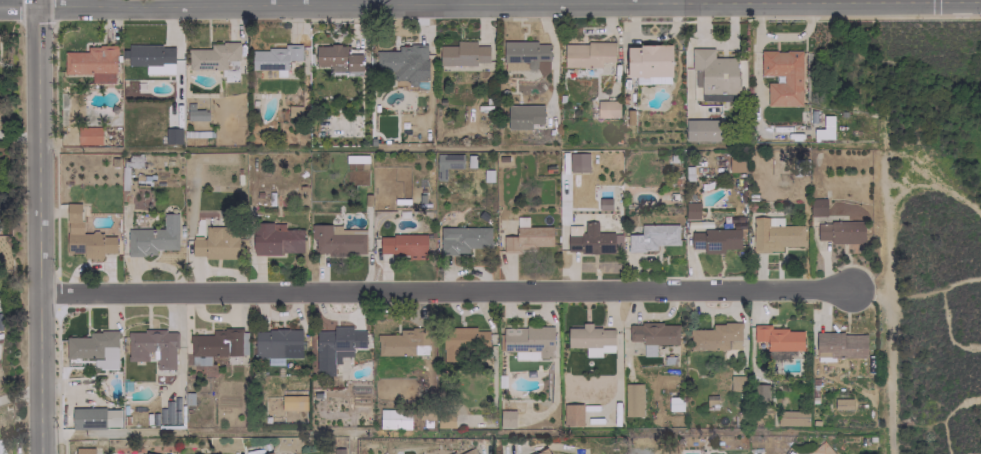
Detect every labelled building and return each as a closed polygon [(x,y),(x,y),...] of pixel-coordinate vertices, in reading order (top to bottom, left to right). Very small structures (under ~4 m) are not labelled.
[(488,63),(488,45),(476,45),(475,40),(455,41),(455,45),(438,45),(439,65),(488,63)] [(548,41),(502,42),(503,70),(538,69),(538,74),(549,74),(548,41)] [(210,48),(187,49),(188,70),(238,69),(237,42),(209,42),(210,48)] [(613,62),(613,43),(563,42),(563,67),(600,67),(600,61),(613,62)] [(300,60),(300,44),(283,43),(283,49),(251,49),(251,69),(287,69),(287,60),(300,60)] [(173,73),(173,45),(128,44),(127,65),(145,65),(145,72),(173,73)] [(426,80),(426,44),(397,44),(397,51),(375,51),(375,80),(416,80),(426,80)] [(115,45),(86,45),(86,51),(63,51),(63,73),(90,74),(90,82),(115,83),(115,45)] [(626,45),(626,76),(635,76),(635,84),(670,83),(670,45),(626,45)] [(314,46),(314,66),(328,66),(328,70),(361,70),(361,46),(314,46)] [(700,101),(737,100),(737,57),(713,57),(713,48),(690,48),(690,69),(700,69),(700,85),(700,101)] [(800,106),(801,51),(760,50),(759,75),(782,75),(782,83),(766,82),(766,105),(800,106)] [(596,117),(618,117),(618,101),(596,101),(596,117)] [(207,110),(193,109),(193,103),(186,103),(186,119),(207,120),(207,110)] [(542,105),(506,105),(506,129),(530,129),(530,124),(542,124),(542,105)] [(832,116),(822,115),(822,129),(813,129),(813,138),(832,138),(832,116)] [(685,141),(721,140),(720,118),(684,119),(685,141)] [(101,127),(77,126),(77,144),(100,144),(101,127)] [(180,127),(165,128),(165,144),(181,143),(180,127)] [(588,152),(568,152),(568,172),(588,172),(588,152)] [(462,168),(462,154),(436,153),(435,180),(445,181),(445,168),(462,168)] [(728,172),(743,172),(742,156),(728,156),(728,172)] [(825,215),(825,198),(808,198),(808,215),(825,215)] [(698,218),(698,202),(685,202),(684,218),(698,218)] [(80,222),(80,203),(66,203),(66,221),(80,222)] [(126,229),(127,256),(154,255),(154,249),(177,249),(176,213),(162,213),(162,228),(126,229)] [(552,247),(551,226),(527,226),(526,216),(515,217),(515,235),(502,236),(502,253),(520,252),(520,247),(552,247)] [(802,225),(781,225),(781,217),(751,217),(752,252),(780,251),(780,246),(803,246),(802,225)] [(302,228),(283,229),(283,222),(252,222),(252,254),(302,253),(302,228)] [(863,243),(862,222),(816,222),(816,240),(829,239),(830,243),(863,243)] [(612,253),(613,243),(620,243),(620,236),(614,236),(614,231),(597,231),(597,223),(583,223),(583,235),(567,234),(566,252),(612,253)] [(364,254),(365,229),(341,229),(341,225),(311,224),(311,252),(364,254)] [(678,224),(640,224),(640,234),(626,234),(626,251),(655,251),(655,245),(677,245),(678,224)] [(191,258),(237,257),(237,236),(227,237),(227,226),(204,227),(204,238),(191,238),(191,258)] [(489,227),(439,227),(439,254),(468,253),(468,247),(490,247),(489,227)] [(65,233),(65,253),(83,254),(83,258),(102,258),(102,253),(114,253),(115,234),(65,233)] [(425,234),(378,235),(379,254),(425,254),(425,234)] [(689,349),(740,349),(740,322),(711,323),(711,329),(688,329),(689,349)] [(613,352),(612,328),(590,328),(590,323),(581,323),(581,327),(566,328),(566,347),(584,347),(585,357),(600,356),(600,352),(613,352)] [(677,323),(627,324),(627,341),(641,341),(641,356),(654,355),(654,344),(677,344),(677,323)] [(753,341),(766,341),(766,350),(802,350),(802,329),(770,329),(769,324),(752,324),(753,341)] [(315,330),(315,375),(333,375),(333,356),(352,356),(352,347),(365,347),(364,331),(351,331),(351,326),(330,326),(330,330),(315,330)] [(553,357),(552,326),(501,328),(502,351),(514,351),(514,359),(536,359),(535,358),(553,357)] [(376,355),(427,354),(426,328),(398,328),(398,334),(376,334),(376,355)] [(487,328),(442,329),(442,361),(460,360),(460,349),(488,349),(487,328)] [(189,355),(246,355),(246,329),(211,329),(211,334),(189,334),(189,355)] [(300,330),(254,329),(253,357),(284,358),(284,349),(300,350),(300,330)] [(117,331),(88,331),(88,337),(65,336),(64,358),(93,358),(93,369),(116,369),(117,331)] [(175,369),(175,331),(126,331),(127,361),(146,361),(146,351),(155,351),(155,369),(175,369)] [(865,332),(815,333),(815,357),(865,356),(865,332)] [(791,351),(769,350),(768,358),(790,359),(791,351)] [(209,365),(209,356),(191,356),(190,364),(209,365)] [(746,376),(729,375),(729,390),(745,391),(746,376)] [(641,384),(623,384),(624,416),(641,416),(641,384)] [(767,384),(753,384),(754,406),(768,406),(767,384)] [(281,410),(305,409),(305,395),(280,396),(281,410)] [(851,399),(833,399),(833,409),(851,409),(851,399)] [(581,403),(562,404),(562,425),(582,425),(581,403)] [(104,407),(71,408),(71,429),(104,428),(104,407)] [(409,429),(409,410),(379,409),(379,428),(409,429)] [(514,427),(514,410),(499,410),(499,427),(514,427)] [(807,425),(807,410),(776,410),(776,425),(807,425)] [(823,441),(810,451),(813,453),(833,453),(823,441)] [(342,443),(332,442),(332,453),(342,453),(342,443)]
